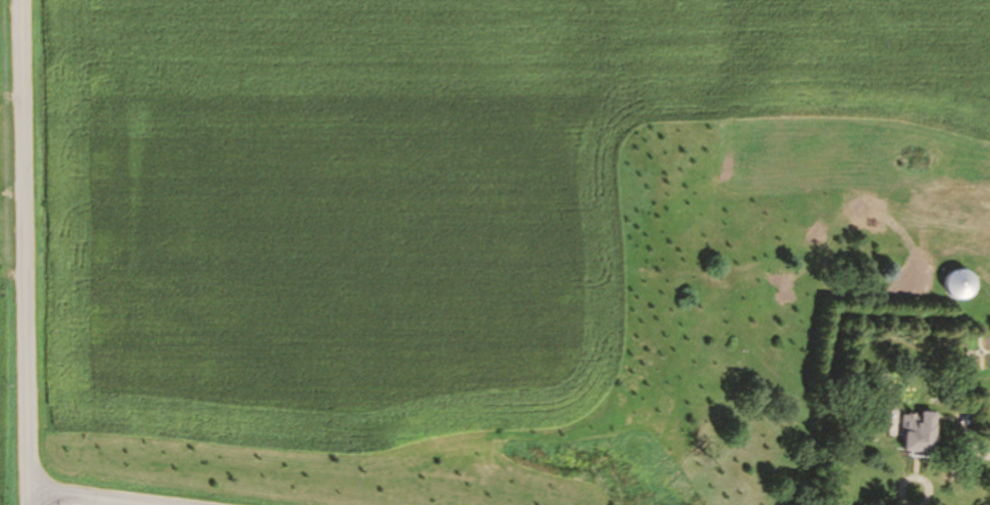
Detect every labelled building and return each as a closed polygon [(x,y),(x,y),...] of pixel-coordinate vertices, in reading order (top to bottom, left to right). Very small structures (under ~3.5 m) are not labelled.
[(928,238),(930,251),(944,249),(942,236),(928,238)] [(937,277),(946,300),(967,292),(958,269),(937,277)] [(894,453),(927,455),(928,414),(896,412),(894,453)]
